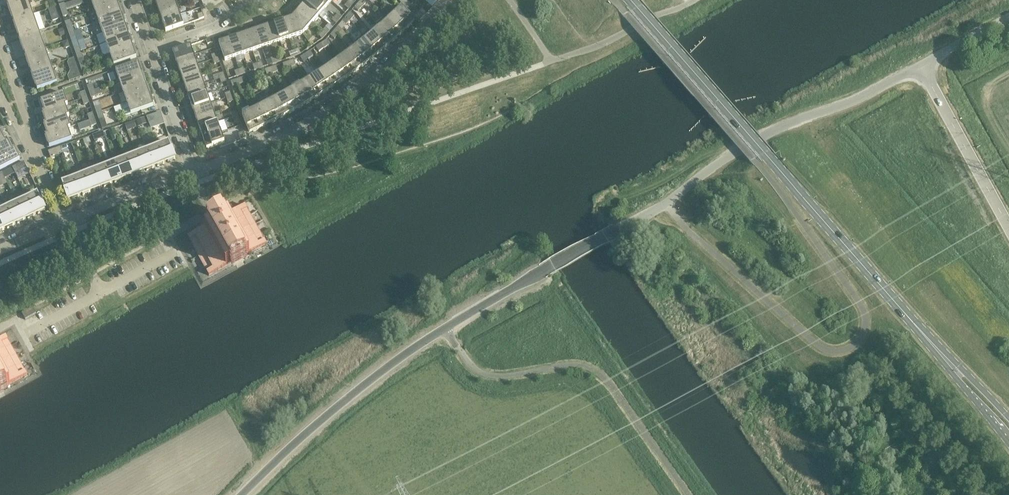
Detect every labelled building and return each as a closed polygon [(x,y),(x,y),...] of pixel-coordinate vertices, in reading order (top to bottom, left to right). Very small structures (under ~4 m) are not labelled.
[(28,0),(20,0),(7,4),(13,21),(33,15),(28,0)] [(47,2),(49,9),(56,7),(54,0),(53,0),(47,2)] [(116,0),(92,0),(91,0),(95,11),(118,3),(116,0)] [(175,0),(161,0),(155,2),(159,12),(176,5),(175,0)] [(315,0),(307,0),(304,3),(319,16),(325,9),(315,0)] [(330,0),(315,0),(325,9),(331,1),(330,0)] [(121,14),(118,3),(95,11),(99,22),(121,14)] [(319,16),(304,3),(298,10),(312,23),(319,16)] [(362,7),(358,3),(354,8),(359,11),(362,7)] [(180,15),(176,5),(159,12),(162,21),(180,15)] [(414,22),(401,8),(394,15),(407,29),(414,22)] [(312,23),(298,10),(292,18),(303,34),(312,23)] [(57,12),(51,15),(53,21),(60,19),(57,12)] [(354,16),(350,13),(346,17),(350,21),(354,16)] [(125,25),(121,14),(99,22),(102,33),(125,25)] [(39,32),(33,15),(13,21),(19,38),(39,32)] [(183,25),(180,15),(162,21),(165,31),(183,25)] [(407,29),(394,15),(387,22),(399,36),(407,29)] [(350,21),(346,17),(342,21),(346,25),(350,21)] [(303,34),(292,18),(283,21),(289,39),(303,34)] [(289,39),(283,21),(274,24),(280,42),(289,39)] [(399,36),(387,22),(380,28),(392,42),(399,36)] [(280,42),(274,24),(264,27),(271,45),(280,42)] [(129,36),(125,25),(102,33),(106,43),(129,36)] [(342,30),(338,26),(334,31),(338,35),(342,30)] [(271,45),(264,27),(255,30),(262,48),(271,45)] [(392,42),(380,28),(372,34),(384,49),(392,42)] [(262,48),(255,30),(246,33),(253,51),(262,48)] [(338,35),(334,31),(330,35),(334,39),(338,35)] [(45,49),(39,32),(19,38),(25,55),(45,49)] [(253,51),(246,33),(237,37),(243,54),(253,51)] [(384,49),(372,34),(365,40),(377,55),(384,49)] [(133,46),(129,36),(106,43),(110,54),(133,46)] [(243,54),(237,37),(228,40),(234,58),(243,54)] [(234,58),(228,40),(219,43),(225,61),(234,58)] [(377,55),(365,40),(357,46),(369,61),(377,55)] [(194,56),(190,45),(173,52),(176,62),(194,56)] [(136,57),(133,46),(110,54),(114,65),(136,57)] [(369,61),(357,46),(350,52),(361,67),(369,61)] [(51,66),(45,49),(25,55),(31,72),(51,66)] [(361,67),(350,52),(342,58),(353,73),(361,67)] [(197,65),(194,56),(176,62),(179,71),(197,65)] [(353,73),(342,58),(334,64),(345,79),(353,73)] [(142,73),(138,62),(115,70),(119,81),(142,73)] [(345,79),(334,64),(326,69),(337,85),(345,79)] [(201,75),(197,65),(179,71),(183,81),(201,75)] [(57,83),(51,66),(31,72),(37,90),(57,83)] [(337,85),(326,69),(318,75),(329,90),(337,85)] [(146,84),(142,73),(119,81),(123,92),(146,84)] [(204,85),(201,75),(183,81),(186,91),(204,85)] [(329,90),(318,75),(310,80),(320,96),(329,90)] [(320,96),(310,80),(302,85),(312,101),(320,96)] [(149,95),(146,84),(123,92),(127,103),(149,95)] [(207,94),(204,85),(186,91),(190,100),(207,94)] [(312,101),(302,85),(294,90),(303,106),(312,101)] [(303,106),(294,90),(285,94),(295,111),(303,106)] [(41,101),(45,112),(65,105),(68,104),(64,93),(41,101)] [(211,104),(207,94),(190,100),(193,110),(211,104)] [(295,111),(285,94),(277,99),(286,116),(295,111)] [(153,106),(149,95),(127,103),(121,105),(125,116),(153,106)] [(286,116),(277,99),(268,104),(277,120),(286,116)] [(214,113),(211,104),(193,110),(196,120),(214,113)] [(277,120),(268,104),(260,108),(268,125),(277,120)] [(45,112),(42,112),(46,123),(46,124),(66,116),(67,117),(69,116),(65,105),(45,112)] [(268,125),(260,108),(251,112),(259,129),(268,125)] [(160,112),(146,117),(148,123),(162,118),(160,112)] [(259,129),(251,112),(242,116),(250,134),(259,129)] [(217,123),(214,113),(196,120),(200,129),(217,123)] [(46,124),(46,123),(44,124),(47,135),(68,128),(70,128),(67,117),(66,116),(46,124)] [(145,117),(137,120),(139,126),(147,124),(145,117)] [(131,123),(125,125),(127,131),(133,129),(131,123)] [(221,133),(217,123),(200,129),(203,139),(221,133)] [(47,135),(45,136),(49,147),(72,139),(68,128),(47,135)] [(224,143),(221,133),(203,139),(207,149),(224,143)] [(7,140),(5,141),(0,144),(0,156),(12,150),(7,140)] [(168,142),(157,146),(164,164),(175,160),(168,142)] [(164,164),(157,146),(147,150),(154,168),(164,164)] [(62,153),(60,147),(48,151),(50,157),(62,153)] [(14,149),(12,150),(0,156),(0,170),(20,159),(14,149)] [(154,168),(147,150),(136,155),(143,172),(154,168)] [(143,172),(136,155),(126,159),(132,176),(143,172)] [(132,176),(126,159),(115,163),(122,180),(132,176)] [(26,167),(24,162),(12,167),(15,173),(26,167)] [(122,180),(115,163),(104,167),(111,184),(122,180)] [(111,184),(104,167),(94,171),(100,189),(111,184)] [(8,169),(2,172),(5,179),(11,176),(8,169)] [(100,189),(94,171),(83,175),(90,193),(100,189)] [(90,193),(83,175),(72,179),(79,197),(90,193)] [(79,197),(72,179),(61,183),(68,201),(79,197)] [(37,194),(27,199),(35,216),(45,211),(37,194)] [(35,216),(27,199),(16,203),(24,220),(35,216)] [(24,220),(16,203),(6,208),(14,225),(24,220)] [(250,215),(245,205),(224,217),(221,212),(210,219),(206,221),(209,225),(188,237),(209,276),(266,244),(250,215)] [(6,208),(0,211),(0,222),(4,230),(14,225),(6,208)] [(25,320),(36,314),(35,311),(33,308),(33,307),(22,313),(25,320)] [(6,336),(0,339),(0,390),(27,375),(6,336)]
